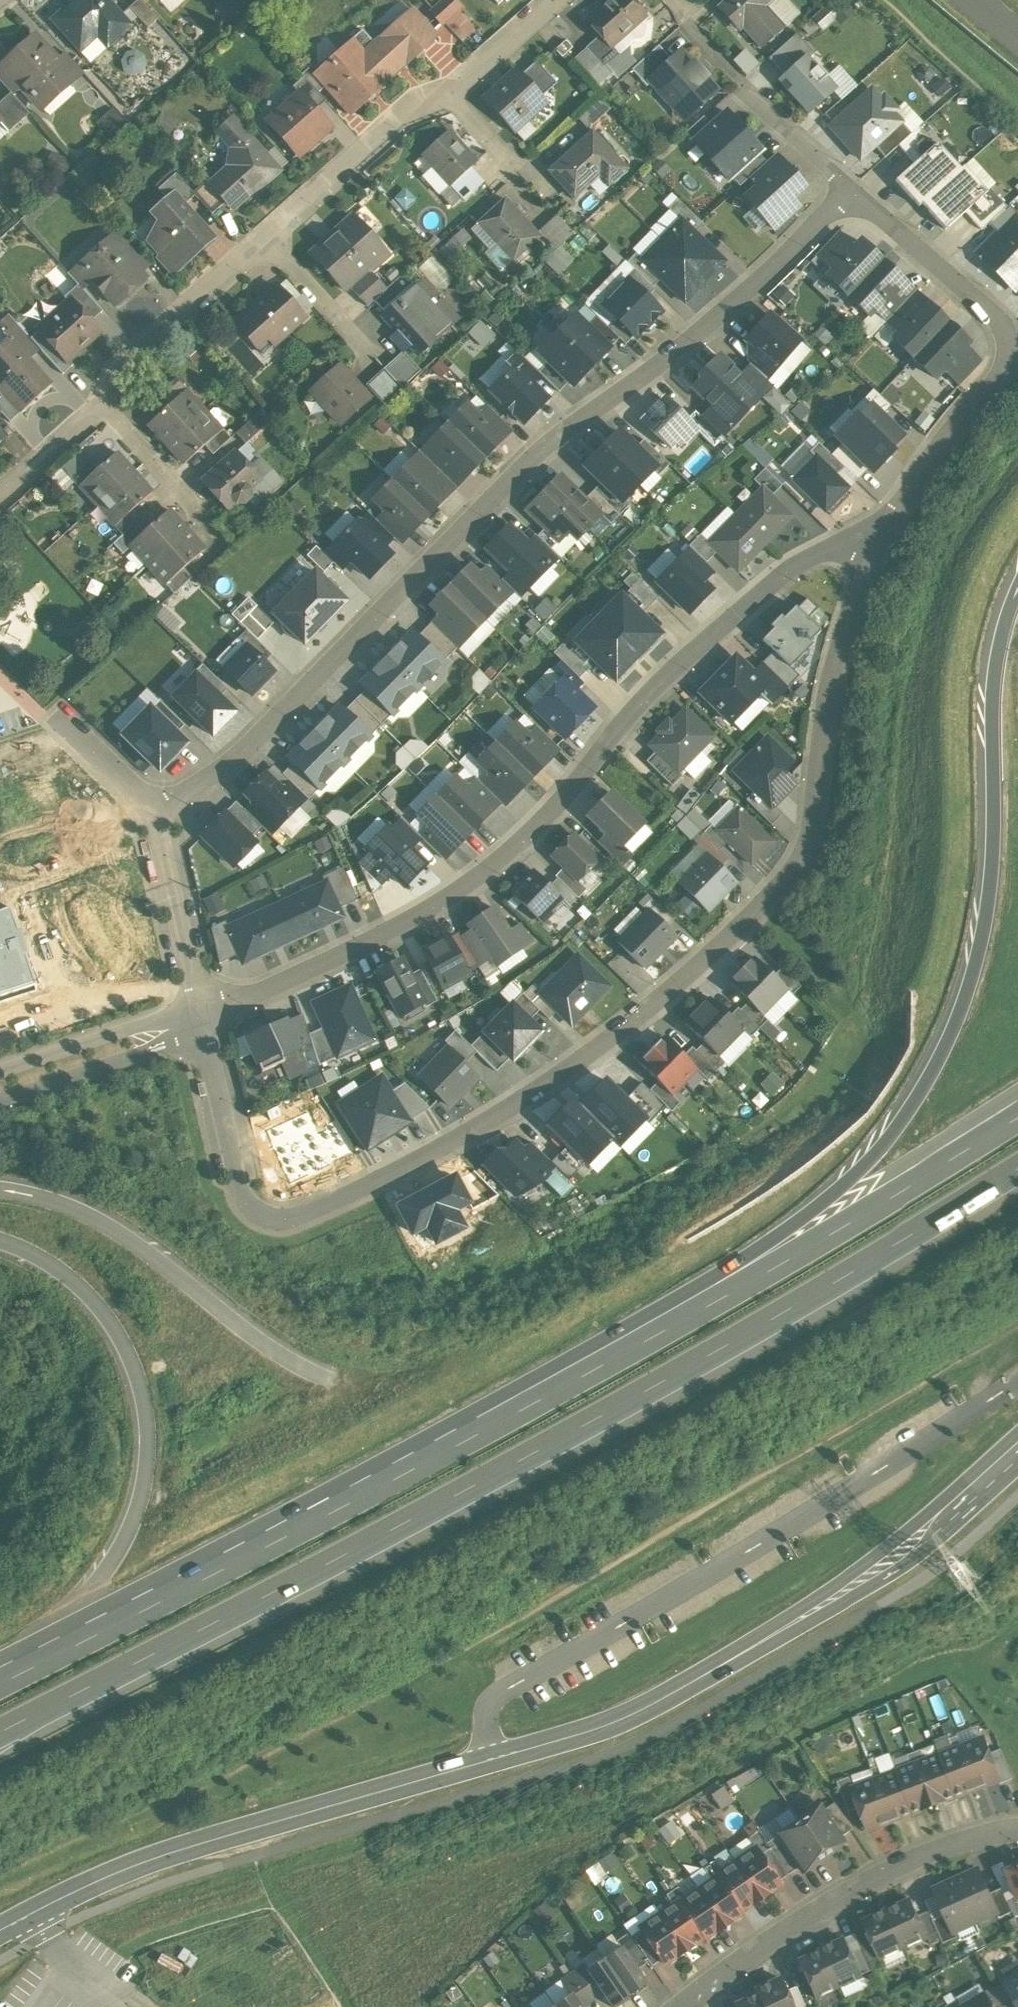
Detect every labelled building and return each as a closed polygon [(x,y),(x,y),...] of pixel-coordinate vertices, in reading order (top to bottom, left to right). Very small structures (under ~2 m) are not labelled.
[(109,0),(75,0),(54,19),(81,50),(82,49),(103,30),(112,41),(131,24),(109,0)] [(142,0),(138,0),(130,8),(148,28),(158,19),(142,0)] [(431,12),(441,23),(459,6),(454,0),(445,0),(431,12)] [(588,22),(601,36),(608,43),(609,42),(619,33),(622,36),(643,18),(645,16),(630,0),(612,0),(588,22)] [(718,8),(738,30),(743,26),(762,48),(785,28),(762,3),(766,0),(727,0),(718,8)] [(762,3),(785,28),(798,16),(784,0),(766,0),(762,3)] [(439,36),(418,14),(402,28),(423,51),(439,36)] [(643,18),(622,36),(619,33),(609,42),(619,54),(634,41),(641,40),(645,37),(647,23),(643,18)] [(397,22),(375,42),(363,29),(350,41),(387,83),(423,51),(402,28),(397,22)] [(103,30),(82,49),(91,60),(112,41),(103,30)] [(769,60),(785,77),(805,59),(813,52),(797,34),(769,60)] [(59,61),(35,35),(22,47),(24,49),(9,63),(8,62),(6,63),(24,83),(21,85),(34,100),(40,94),(41,92),(54,93),(71,78),(74,81),(75,80),(59,61)] [(608,43),(601,36),(586,49),(603,68),(619,54),(609,42),(608,43)] [(317,71),(316,71),(328,84),(354,113),(387,83),(350,41),(317,71)] [(566,41),(556,51),(562,58),(573,48),(566,41)] [(658,46),(631,70),(646,87),(654,80),(653,79),(672,61),(658,46)] [(84,72),(67,53),(59,61),(75,80),(84,72)] [(689,68),(679,56),(672,61),(653,79),(654,80),(686,116),(712,93),(701,81),(704,78),(693,65),(689,68)] [(834,91),(805,59),(785,77),(780,82),(810,113),(834,91)] [(6,63),(0,69),(0,79),(12,93),(21,85),(24,83),(6,63)] [(557,84),(540,64),(536,64),(522,77),(541,98),(557,84)] [(317,71),(312,65),(302,73),(305,76),(319,92),(328,84),(316,71),(317,71)] [(522,77),(516,71),(507,79),(507,82),(499,89),(496,89),(486,98),(515,131),(546,104),(541,98),(522,77)] [(319,92),(305,76),(293,86),(300,95),(301,93),(316,110),(327,101),(319,92)] [(872,91),(831,127),(860,159),(873,147),(900,123),(892,114),(896,111),(884,98),(881,101),(872,91)] [(0,104),(0,120),(10,131),(30,113),(12,93),(0,104)] [(316,110),(301,93),(300,95),(269,122),(297,155),(318,136),(320,139),(332,128),(316,110)] [(599,99),(578,118),(588,128),(609,109),(599,99)] [(97,118),(107,135),(128,123),(118,106),(97,118)] [(707,157),(739,128),(726,113),(711,127),(693,142),(707,157)] [(693,142),(711,127),(703,118),(686,134),(693,142)] [(873,147),(884,158),(898,146),(911,135),(900,123),(873,147)] [(739,128),(707,157),(729,181),(732,178),(758,155),(761,152),(739,128)] [(935,145),(918,128),(911,135),(898,146),(914,164),(935,145)] [(451,132),(424,155),(451,186),(472,167),(478,162),(451,132)] [(592,132),(549,171),(574,198),(601,173),(611,184),(627,170),(592,132)] [(247,135),(233,147),(231,168),(214,183),(213,184),(228,200),(233,206),(256,186),(259,187),(261,186),(279,170),(247,135)] [(914,164),(895,181),(918,208),(921,205),(960,170),(937,144),(935,145),(914,164)] [(758,155),(732,178),(740,187),(749,178),(765,163),(758,155)] [(765,163),(749,178),(757,187),(759,189),(785,166),(775,155),(765,163)] [(785,166),(759,189),(757,187),(745,197),(767,222),(786,205),(794,198),(792,197),(804,187),(785,166)] [(486,182),(472,167),(451,186),(465,201),(486,182)] [(921,205),(944,230),(964,212),(986,193),(964,167),(960,170),(921,205)] [(193,193),(175,173),(159,188),(168,198),(172,194),(183,206),(195,195),(193,193)] [(209,178),(193,193),(195,195),(212,214),(228,200),(213,184),(214,183),(209,178)] [(986,193),(964,212),(980,231),(988,224),(1006,208),(990,190),(986,193)] [(168,198),(153,212),(162,222),(159,225),(160,234),(151,242),(161,253),(175,269),(192,253),(195,256),(215,238),(201,222),(199,224),(183,206),(172,194),(168,198)] [(505,200),(479,224),(513,262),(539,238),(505,200)] [(681,221),(694,234),(703,225),(677,200),(668,208),(681,221)] [(786,205),(767,222),(768,223),(768,222),(776,231),(794,214),(786,205)] [(988,224),(998,234),(1013,218),(1017,214),(1008,206),(1006,208),(988,224)] [(153,212),(132,231),(156,257),(161,253),(151,242),(160,234),(159,225),(162,222),(153,212)] [(353,216),(312,253),(345,290),(369,269),(387,253),(353,216)] [(557,216),(539,232),(555,250),(573,234),(557,216)] [(1017,250),(1017,222),(1013,218),(998,234),(977,257),(995,274),(1017,250)] [(681,221),(662,241),(704,283),(724,263),(694,234),(681,221)] [(854,249),(837,233),(816,255),(833,272),(854,249)] [(151,263),(127,236),(117,246),(141,272),(151,263)] [(117,246),(112,241),(97,255),(103,261),(89,273),(95,279),(94,279),(117,304),(146,278),(141,272),(117,246)] [(685,303),(704,283),(662,241),(642,261),(685,303)] [(833,272),(828,278),(848,297),(882,262),(861,242),(854,249),(833,272)] [(562,246),(546,260),(559,272),(574,258),(562,246)] [(995,274),(1015,292),(1017,289),(1017,250),(995,274)] [(175,269),(161,253),(156,257),(170,273),(175,269)] [(634,270),(652,288),(661,280),(635,255),(627,263),(634,270)] [(89,273),(80,262),(69,272),(79,284),(84,289),(94,279),(95,279),(89,273)] [(882,262),(848,297),(868,316),(874,310),(901,282),(902,281),(882,262)] [(387,290),(369,269),(351,285),(353,287),(352,289),(368,307),(387,290)] [(628,282),(646,299),(654,290),(652,288),(634,270),(625,279),(628,282)] [(628,282),(603,307),(616,319),(634,337),(636,338),(661,313),(646,299),(628,282)] [(901,282),(874,310),(886,322),(913,294),(901,282)] [(84,289),(79,284),(65,296),(70,302),(72,301),(91,322),(103,311),(84,289)] [(412,285),(382,310),(388,316),(402,304),(406,308),(420,295),(418,292),(418,291),(412,285)] [(305,318),(277,286),(265,296),(235,322),(252,341),(258,341),(264,336),(267,336),(271,341),(281,341),(295,329),(294,328),(305,318)] [(441,314),(419,290),(418,291),(418,292),(420,295),(406,308),(402,304),(388,316),(384,320),(417,357),(451,326),(449,324),(441,314)] [(913,294),(886,322),(899,334),(925,306),(913,294)] [(91,322),(72,301),(70,302),(40,330),(67,359),(68,358),(98,331),(91,322)] [(947,324),(927,304),(925,306),(899,334),(893,340),(913,359),(947,324)] [(453,321),(444,311),(441,314),(449,324),(453,321)] [(586,326),(574,315),(573,317),(566,316),(556,326),(557,333),(556,334),(591,368),(609,349),(586,326)] [(800,342),(768,315),(746,341),(758,352),(777,368),(800,342)] [(607,328),(596,316),(586,326),(609,349),(618,339),(607,328)] [(634,337),(616,319),(607,328),(618,339),(625,345),(634,337)] [(31,338),(17,322),(4,334),(8,338),(9,337),(29,360),(41,349),(31,338)] [(947,324),(913,359),(934,378),(942,370),(963,347),(967,343),(947,324)] [(67,359),(40,330),(31,338),(41,349),(64,374),(73,364),(68,358),(67,359)] [(591,368),(556,334),(555,335),(547,335),(539,344),(539,352),(538,353),(548,362),(568,382),(572,386),(591,368)] [(9,337),(8,338),(0,345),(0,388),(5,393),(21,411),(51,384),(29,360),(9,337)] [(980,364),(963,347),(942,370),(959,386),(980,364)] [(506,361),(514,368),(533,385),(542,377),(516,351),(506,361)] [(420,372),(403,352),(383,369),(401,389),(420,372)] [(765,381),(777,368),(758,352),(748,363),(750,365),(765,381)] [(739,376),(718,356),(699,376),(702,378),(693,387),(712,406),(726,420),(728,419),(735,426),(760,400),(753,393),(754,391),(739,376)] [(568,382),(548,362),(538,373),(558,392),(568,382)] [(368,399),(339,365),(310,390),(341,424),(368,399)] [(765,381),(750,365),(739,376),(754,391),(753,393),(760,400),(772,387),(765,381)] [(547,400),(533,385),(514,368),(491,391),(523,424),(547,400)] [(401,389),(383,369),(365,385),(383,405),(401,389)] [(180,381),(162,397),(171,406),(183,394),(182,394),(187,389),(180,381)] [(872,407),(882,417),(891,408),(873,390),(864,400),(872,407)] [(0,398),(0,411),(9,421),(21,411),(5,393),(0,398)] [(200,414),(183,394),(171,406),(151,424),(168,443),(200,414)] [(687,421),(665,400),(643,422),(669,449),(673,445),(676,447),(684,439),(681,437),(692,426),(687,421)] [(479,416),(467,405),(448,424),(483,458),(502,439),(500,438),(479,416)] [(726,420),(712,406),(700,417),(722,439),(735,426),(728,419),(726,420)] [(510,428),(488,407),(479,416),(500,438),(510,428)] [(872,407),(859,420),(890,451),(903,437),(882,417),(872,407)] [(263,409),(236,432),(247,443),(273,420),(263,409)] [(696,412),(687,421),(692,426),(713,447),(722,439),(700,417),(696,412)] [(200,414),(168,443),(186,462),(205,445),(218,433),(200,414)] [(859,420),(856,418),(836,438),(843,445),(869,470),(873,474),(893,453),(890,451),(859,420)] [(483,458),(448,424),(430,443),(463,476),(465,477),(483,458)] [(218,433),(205,445),(213,453),(230,438),(223,430),(219,434),(218,433)] [(635,448),(618,432),(602,449),(638,485),(652,471),(655,468),(635,448)] [(669,465),(643,440),(635,448),(655,468),(652,471),(658,476),(669,465)] [(463,476),(430,443),(420,453),(454,486),(463,476)] [(809,452),(836,477),(843,469),(817,444),(809,452)] [(869,470),(843,445),(831,457),(857,482),(869,470)] [(809,452),(804,447),(781,470),(825,512),(846,490),(848,489),(836,477),(809,452)] [(638,485),(602,449),(585,466),(601,483),(621,502),(624,499),(638,485)] [(79,451),(61,467),(70,477),(88,461),(79,451)] [(96,470),(83,482),(79,487),(96,506),(134,472),(116,452),(96,470)] [(259,481),(235,453),(205,480),(229,507),(236,501),(244,502),(248,498),(248,491),(259,481)] [(454,486),(420,453),(411,463),(444,495),(454,486)] [(96,470),(88,461),(70,477),(75,482),(79,487),(83,482),(96,470)] [(444,495),(411,463),(392,482),(427,516),(446,497),(444,495)] [(70,477),(61,467),(51,476),(64,491),(75,482),(70,477)] [(782,485),(764,469),(753,480),(762,489),(770,497),(782,485)] [(134,472),(96,506),(114,526),(118,521),(119,522),(132,510),(152,492),(134,472)] [(584,500),(560,476),(546,490),(586,529),(600,515),(584,500)] [(427,516),(392,482),(374,501),(385,512),(407,533),(409,535),(427,516)] [(621,502),(601,483),(593,491),(618,516),(630,505),(624,499),(621,502)] [(762,489),(735,516),(764,544),(791,517),(770,497),(762,489)] [(586,529),(546,490),(527,510),(545,528),(558,541),(550,550),(558,558),(586,529)] [(593,491),(584,500),(600,515),(610,525),(618,516),(593,491)] [(132,510),(119,522),(118,521),(114,526),(122,535),(140,519),(132,510)] [(149,529),(130,544),(132,546),(148,564),(186,530),(169,511),(149,528),(149,529)] [(407,533),(385,512),(376,521),(394,539),(398,543),(407,533)] [(376,521),(368,514),(358,524),(384,549),(394,539),(376,521)] [(735,516),(709,543),(717,551),(737,571),(764,544),(735,516)] [(122,535),(113,543),(123,554),(132,546),(130,544),(149,529),(149,528),(140,519),(122,535)] [(356,522),(346,532),(346,531),(343,534),(344,534),(334,545),(351,562),(368,578),(391,555),(384,549),(358,524),(356,522)] [(527,543),(510,527),(487,550),(510,573),(527,590),(550,567),(527,543)] [(558,541),(545,528),(536,537),(550,550),(558,541)] [(186,530),(148,564),(166,584),(184,567),(204,550),(186,530)] [(527,543),(550,567),(559,559),(558,558),(550,550),(536,537),(535,535),(527,543)] [(709,543),(700,535),(689,547),(706,563),(717,551),(709,543)] [(351,562),(334,545),(324,555),(333,563),(342,571),(351,562)] [(324,555),(315,546),(306,556),(324,572),(333,563),(324,555)] [(680,560),(704,584),(716,572),(706,563),(689,547),(678,559),(680,560)] [(680,560),(658,583),(689,613),(711,590),(704,584),(680,560)] [(478,575),(470,566),(450,586),(484,620),(504,600),(478,575)] [(501,581),(487,566),(478,575),(504,600),(512,591),(501,581)] [(184,567),(166,584),(174,593),(192,577),(184,567)] [(315,572),(273,614),(281,622),(281,627),(283,631),(287,635),(291,636),(296,636),(304,644),(345,602),(335,592),(339,588),(328,577),(324,581),(315,572)] [(527,590),(510,573),(501,581),(512,591),(520,599),(528,591),(527,590)] [(622,598),(641,616),(657,599),(632,574),(623,583),(630,590),(622,598)] [(484,620),(450,586),(431,606),(439,615),(465,640),(484,620)] [(621,597),(598,620),(638,659),(661,636),(641,616),(622,598),(621,597)] [(248,598),(231,615),(240,623),(248,615),(256,606),(248,598)] [(762,641),(773,652),(790,669),(813,646),(810,643),(820,632),(807,619),(817,609),(806,599),(797,609),(795,607),(783,619),(781,617),(770,628),(772,630),(762,641)] [(274,623),(256,606),(248,615),(265,631),(274,623)] [(265,631),(248,615),(240,623),(246,630),(257,640),(265,631)] [(465,640),(439,615),(431,623),(456,648),(465,640)] [(615,683),(638,659),(598,620),(575,643),(595,663),(615,683)] [(456,648),(431,623),(417,638),(442,663),(456,648)] [(257,640),(246,630),(237,639),(245,647),(246,647),(264,663),(272,655),(257,640)] [(412,633),(400,645),(399,645),(386,658),(417,689),(442,663),(417,638),(412,633)] [(578,679),(595,663),(576,645),(569,652),(561,645),(553,654),(561,662),(578,679)] [(245,647),(224,669),(250,695),(273,672),(264,663),(246,647),(245,647)] [(773,652),(762,663),(788,688),(799,677),(790,669),(773,652)] [(386,658),(373,672),(362,684),(366,689),(392,714),(417,689),(386,658)] [(735,658),(701,692),(732,723),(760,695),(766,689),(751,674),(735,658)] [(578,679),(561,662),(551,671),(561,681),(562,680),(574,691),(582,683),(578,679)] [(788,688),(762,663),(751,674),(766,689),(760,695),(770,705),(788,688)] [(193,674),(218,699),(227,690),(202,666),(193,674)] [(218,699),(195,676),(173,699),(211,736),(233,713),(218,699)] [(561,681),(534,708),(564,737),(592,709),(574,691),(562,680),(561,681)] [(392,714),(366,689),(355,700),(381,725),(392,714)] [(381,725),(355,700),(344,711),(369,737),(381,725)] [(158,701),(150,709),(176,734),(184,726),(158,701)] [(344,711),(339,707),(327,720),(326,719),(313,732),(344,763),(369,737),(344,711)] [(176,734),(150,709),(123,737),(159,771),(186,744),(176,734)] [(712,737),(685,710),(650,746),(656,751),(677,773),(678,772),(682,768),(699,751),(712,737)] [(526,736),(515,724),(496,743),(531,777),(550,759),(548,757),(526,736)] [(558,748),(536,726),(526,736),(548,757),(558,748)] [(313,732),(300,745),(301,746),(289,759),(293,763),(319,788),(344,763),(313,732)] [(751,764),(738,777),(755,793),(771,808),(786,793),(779,787),(787,778),(788,777),(780,770),(790,761),(767,739),(747,760),(751,764)] [(531,777),(496,743),(477,763),(489,774),(511,795),(512,797),(531,777)] [(677,773),(656,751),(646,761),(672,786),(682,776),(678,772),(677,773)] [(699,751),(682,768),(694,779),(710,762),(699,751)] [(319,788),(293,763),(282,774),(291,783),(305,798),(308,800),(319,788)] [(282,792),(265,774),(245,794),(254,803),(277,826),(278,826),(297,806),(282,792)] [(511,795),(489,774),(480,783),(498,801),(497,801),(501,805),(511,795)] [(466,789),(455,778),(436,797),(471,831),(490,812),(488,811),(466,789)] [(498,801),(480,783),(476,779),(466,789),(488,811),(497,801),(498,801)] [(305,798),(291,783),(282,792),(297,806),(305,798)] [(611,793),(588,817),(605,834),(619,847),(621,846),(642,824),(611,793)] [(771,808),(755,793),(747,801),(772,826),(780,817),(771,808)] [(471,831),(436,797),(418,816),(429,827),(451,849),(452,850),(471,831)] [(245,811),(235,802),(224,813),(250,838),(261,827),(245,811)] [(277,826),(254,803),(245,811),(261,827),(269,835),(277,826)] [(772,843),(737,809),(716,830),(728,842),(751,864),(772,843)] [(224,813),(217,820),(216,819),(207,828),(209,829),(202,836),(233,866),(255,843),(250,838),(224,813)] [(419,836),(401,819),(390,830),(410,850),(421,838),(419,836)] [(716,830),(711,825),(702,833),(719,850),(728,842),(716,830)] [(451,849),(429,827),(419,836),(421,838),(442,858),(451,849)] [(390,830),(387,828),(366,849),(370,853),(391,874),(404,886),(425,864),(410,850),(390,830)] [(598,860),(572,834),(551,856),(563,867),(578,882),(578,881),(598,860)] [(619,847),(605,834),(597,842),(621,867),(631,857),(621,846),(619,847)] [(391,874),(370,853),(359,865),(372,894),(391,874)] [(707,858),(681,886),(689,893),(703,907),(708,912),(735,884),(707,858)] [(578,882),(563,867),(555,876),(578,899),(586,890),(578,881),(578,882)] [(357,903),(343,871),(327,878),(341,910),(357,903)] [(561,899),(533,872),(512,893),(540,921),(543,923),(553,913),(550,910),(561,899)] [(327,883),(280,905),(297,940),(343,918),(327,883)] [(689,893),(679,904),(693,917),(703,907),(689,893)] [(650,912),(667,928),(675,919),(658,903),(650,912)] [(243,965),(297,940),(280,905),(226,930),(238,955),(243,965)] [(35,984),(10,908),(0,912),(0,996),(35,984)] [(509,932),(493,908),(468,925),(472,931),(490,957),(497,966),(521,949),(509,932)] [(667,928),(650,912),(618,944),(644,969),(675,936),(667,928)] [(220,964),(238,955),(226,930),(223,923),(210,928),(220,964)] [(531,942),(519,925),(509,932),(521,949),(531,942)] [(490,957),(472,931),(462,938),(476,963),(477,966),(490,957)] [(424,951),(426,955),(445,990),(471,976),(466,968),(452,942),(449,937),(424,951)] [(452,942),(466,968),(476,963),(462,938),(461,937),(452,942)] [(564,980),(545,999),(558,1011),(571,1025),(609,987),(578,957),(559,975),(564,980)] [(773,976),(753,957),(749,961),(741,969),(775,1003),(788,990),(773,976)] [(401,961),(376,974),(399,1016),(423,1003),(424,1003),(409,975),(401,961)] [(801,986),(781,967),(773,976),(788,990),(792,995),(801,986)] [(775,1003),(741,969),(733,977),(733,978),(728,982),(748,1002),(763,1016),(775,1003)] [(437,1001),(419,970),(409,975),(424,1003),(423,1003),(425,1007),(437,1001)] [(549,1020),(558,1011),(545,999),(533,986),(524,995),(539,1010),(549,1020)] [(375,1041),(350,987),(313,1004),(325,1028),(338,1058),(375,1041)] [(522,993),(512,1004),(529,1021),(539,1010),(524,995),(522,993)] [(729,1016),(709,997),(705,1002),(697,1010),(731,1044),(743,1031),(744,1031),(729,1016)] [(763,1016),(748,1002),(740,1010),(759,1028),(767,1020),(763,1016)] [(512,1004),(484,1032),(509,1058),(512,1060),(540,1032),(529,1021),(512,1004)] [(759,1028),(740,1010),(738,1007),(729,1016),(744,1031),(743,1031),(750,1037),(759,1028)] [(731,1044),(697,1010),(684,1023),(704,1042),(718,1056),(719,1056),(731,1044)] [(35,1041),(46,1037),(39,1015),(28,1019),(35,1041)] [(302,1016),(286,1022),(299,1048),(312,1044),(308,1035),(302,1016)] [(24,1045),(35,1041),(28,1019),(17,1022),(24,1045)] [(269,1028),(248,1037),(250,1042),(248,1043),(262,1071),(283,1062),(284,1061),(282,1056),(299,1048),(286,1022),(286,1020),(269,1028)] [(13,1048),(24,1045),(17,1022),(5,1026),(13,1048)] [(267,1024),(246,1033),(248,1037),(269,1028),(267,1024)] [(13,1048),(5,1026),(0,1028),(0,1048),(1,1052),(13,1048)] [(338,1058),(325,1028),(308,1035),(312,1044),(319,1065),(338,1058)] [(476,1052),(455,1032),(444,1043),(465,1064),(476,1052)] [(509,1058),(484,1032),(470,1046),(496,1071),(509,1058)] [(683,1056),(664,1036),(659,1041),(651,1049),(685,1083),(698,1070),(683,1056)] [(718,1056),(704,1042),(696,1050),(716,1071),(725,1062),(719,1056),(718,1056)] [(696,1050),(692,1047),(683,1056),(698,1070),(707,1080),(716,1071),(696,1050)] [(299,1048),(282,1056),(284,1061),(283,1062),(290,1077),(308,1069),(299,1048)] [(449,1049),(420,1079),(448,1106),(477,1075),(465,1064),(449,1049)] [(685,1083),(651,1049),(643,1057),(638,1062),(658,1081),(673,1095),(685,1083)] [(774,1073),(762,1081),(771,1095),(783,1087),(774,1073)] [(383,1077),(341,1104),(368,1148),(410,1121),(390,1090),(383,1077)] [(673,1095),(658,1081),(649,1090),(666,1106),(671,1111),(680,1102),(673,1095)] [(625,1100),(605,1082),(581,1107),(613,1137),(621,1145),(645,1119),(625,1100)] [(402,1083),(390,1090),(410,1121),(427,1109),(402,1083)] [(641,1083),(625,1100),(645,1119),(649,1123),(666,1106),(649,1090),(641,1083)] [(574,1100),(549,1126),(568,1144),(587,1162),(588,1163),(613,1137),(581,1107),(574,1100)] [(267,1131),(291,1185),(334,1166),(332,1160),(319,1132),(310,1111),(267,1131)] [(319,1132),(332,1160),(354,1150),(337,1123),(319,1132)] [(530,1142),(522,1150),(547,1174),(555,1166),(551,1162),(530,1142)] [(522,1150),(515,1143),(504,1154),(500,1151),(487,1165),(518,1195),(541,1184),(549,1176),(547,1174),(522,1150)] [(568,1144),(551,1162),(555,1166),(570,1180),(587,1162),(568,1144)] [(476,1172),(460,1181),(473,1205),(474,1208),(498,1195),(476,1172)] [(456,1173),(395,1206),(412,1237),(428,1229),(437,1247),(468,1231),(458,1212),(473,1205),(460,1181),(456,1173)] [(957,1736),(950,1739),(954,1750),(962,1747),(957,1736)] [(984,1738),(962,1747),(977,1788),(999,1780),(1000,1780),(990,1753),(984,1738)] [(954,1750),(940,1755),(956,1796),(977,1788),(962,1747),(954,1750)] [(1012,1779),(1001,1749),(990,1753),(1000,1780),(999,1780),(1000,1784),(1012,1779)] [(921,1750),(914,1752),(919,1764),(925,1761),(921,1750)] [(914,1752),(908,1755),(912,1766),(919,1764),(914,1752)] [(925,1761),(919,1764),(934,1805),(947,1800),(956,1796),(940,1755),(925,1761)] [(897,1772),(893,1761),(879,1766),(883,1777),(875,1780),(891,1821),(913,1813),(897,1772)] [(897,1772),(913,1813),(922,1809),(922,1810),(934,1805),(919,1764),(912,1766),(897,1772)] [(879,1766),(871,1769),(875,1780),(883,1777),(879,1766)] [(850,1777),(838,1782),(849,1812),(860,1807),(853,1789),(854,1788),(850,1777)] [(854,1788),(853,1789),(860,1807),(869,1830),(891,1821),(875,1780),(854,1788)] [(854,1829),(836,1803),(824,1811),(842,1837),(854,1829)] [(824,1811),(821,1806),(799,1820),(824,1857),(846,1842),(842,1837),(824,1811)] [(824,1857),(799,1820),(778,1835),(781,1840),(799,1866),(803,1871),(824,1857)] [(799,1866),(781,1840),(769,1848),(787,1875),(799,1866)] [(760,1855),(755,1848),(735,1861),(760,1898),(769,1892),(768,1892),(780,1884),(778,1881),(760,1855)] [(787,1875),(769,1848),(760,1855),(778,1881),(787,1875)] [(722,1871),(715,1861),(709,1865),(716,1874),(722,1871)] [(760,1898),(735,1861),(722,1871),(716,1874),(716,1875),(717,1877),(717,1876),(741,1911),(742,1911),(752,1904),(760,1898)] [(993,1869),(1002,1888),(1008,1902),(1017,1897),(1017,1893),(1007,1871),(1004,1864),(993,1869)] [(716,1874),(709,1865),(703,1869),(711,1880),(717,1877),(716,1875),(716,1874)] [(1007,1871),(1017,1893),(1017,1866),(1007,1871)] [(711,1880),(703,1869),(690,1878),(698,1889),(724,1926),(732,1920),(743,1912),(742,1911),(741,1911),(717,1876),(717,1877),(711,1880)] [(990,1894),(979,1870),(957,1880),(976,1922),(997,1912),(998,1912),(990,1894)] [(976,1922),(957,1880),(935,1890),(946,1914),(954,1931),(955,1931),(976,1922)] [(685,1898),(677,1887),(671,1891),(678,1901),(679,1900),(680,1902),(685,1898)] [(1002,1888),(990,1894),(998,1912),(997,1912),(999,1918),(1013,1912),(1008,1902),(1002,1888)] [(724,1926),(698,1889),(685,1898),(680,1902),(679,1902),(703,1937),(704,1939),(715,1931),(715,1932),(724,1926)] [(671,1891),(666,1895),(673,1905),(678,1901),(671,1891)] [(673,1905),(659,1914),(685,1950),(693,1945),(693,1944),(703,1937),(679,1902),(680,1902),(679,1900),(678,1901),(673,1905)] [(911,1900),(887,1910),(904,1948),(928,1937),(918,1916),(911,1900)] [(887,1910),(863,1921),(871,1937),(881,1959),(904,1948),(887,1910)] [(929,1911),(918,1916),(928,1937),(932,1945),(942,1940),(933,1920),(929,1911)] [(659,1914),(640,1927),(643,1933),(661,1959),(664,1964),(676,1956),(685,1950),(659,1914)] [(946,1914),(933,1920),(942,1940),(944,1943),(958,1937),(955,1931),(954,1931),(946,1914)] [(633,1939),(628,1932),(616,1941),(620,1947),(621,1947),(637,1969),(648,1961),(633,1939)] [(661,1959),(643,1933),(633,1939),(648,1961),(651,1966),(661,1959)] [(881,1959),(871,1937),(860,1942),(863,1949),(873,1970),(873,1971),(884,1967),(881,1959)] [(845,1939),(821,1949),(839,1987),(862,1976),(852,1954),(845,1939)] [(637,1969),(621,1947),(620,1947),(604,1958),(629,1995),(646,1983),(637,1969)] [(821,1949),(798,1960),(815,1998),(839,1987),(821,1949)] [(863,1949),(852,1954),(862,1975),(873,1970),(863,1949)] [(587,1969),(586,1970),(602,1994),(611,2006),(629,1995),(604,1958),(587,1969)] [(586,1970),(587,1969),(583,1964),(572,1972),(592,2001),(602,1994),(586,1970)] [(572,1972),(560,1980),(570,1994),(571,1993),(581,2006),(583,2006),(592,2001),(572,1972)] [(1005,1981),(1014,1996),(1017,2003),(1017,1973),(1005,1981)] [(755,1989),(757,1994),(758,1994),(764,2006),(793,2006),(785,1991),(779,1978),(755,1989)] [(785,1991),(793,2006),(806,2006),(796,1986),(785,1991)] [(994,1986),(984,1992),(993,2006),(1003,2006),(1005,2005),(1004,2002),(994,1986)] [(571,1993),(570,1994),(554,2005),(555,2006),(581,2006),(571,1993)] [(758,1994),(757,1994),(734,2004),(736,2006),(764,2006),(758,1994)] [(965,2006),(993,2006),(986,1995),(965,2006)] [(1004,2002),(1005,2005),(1006,2006),(1017,2006),(1017,2003),(1014,1996),(1004,2002)]
